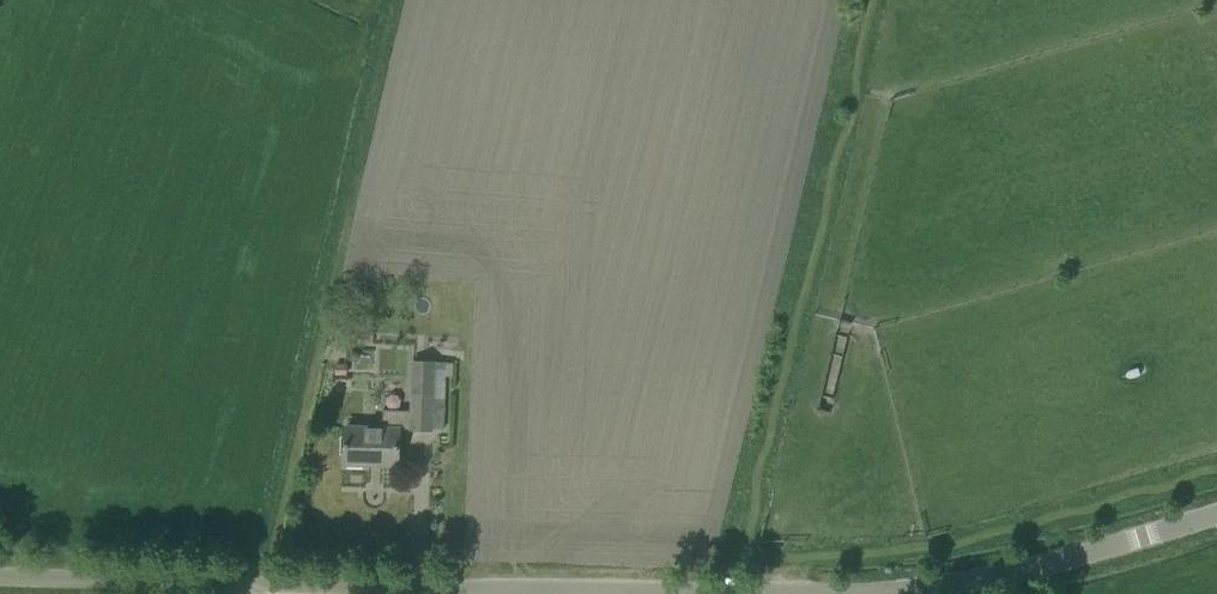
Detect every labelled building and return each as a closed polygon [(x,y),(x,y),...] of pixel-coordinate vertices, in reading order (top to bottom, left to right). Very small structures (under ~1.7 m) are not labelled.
[(444,429),(445,398),(445,375),(451,376),(452,362),(435,362),(435,360),(411,360),(410,398),(410,411),(383,411),(382,423),(345,423),(345,439),(344,463),(397,465),(398,430),(409,430),(433,430),(433,428),(444,429)] [(336,366),(335,375),(346,375),(346,366),(336,366)]
